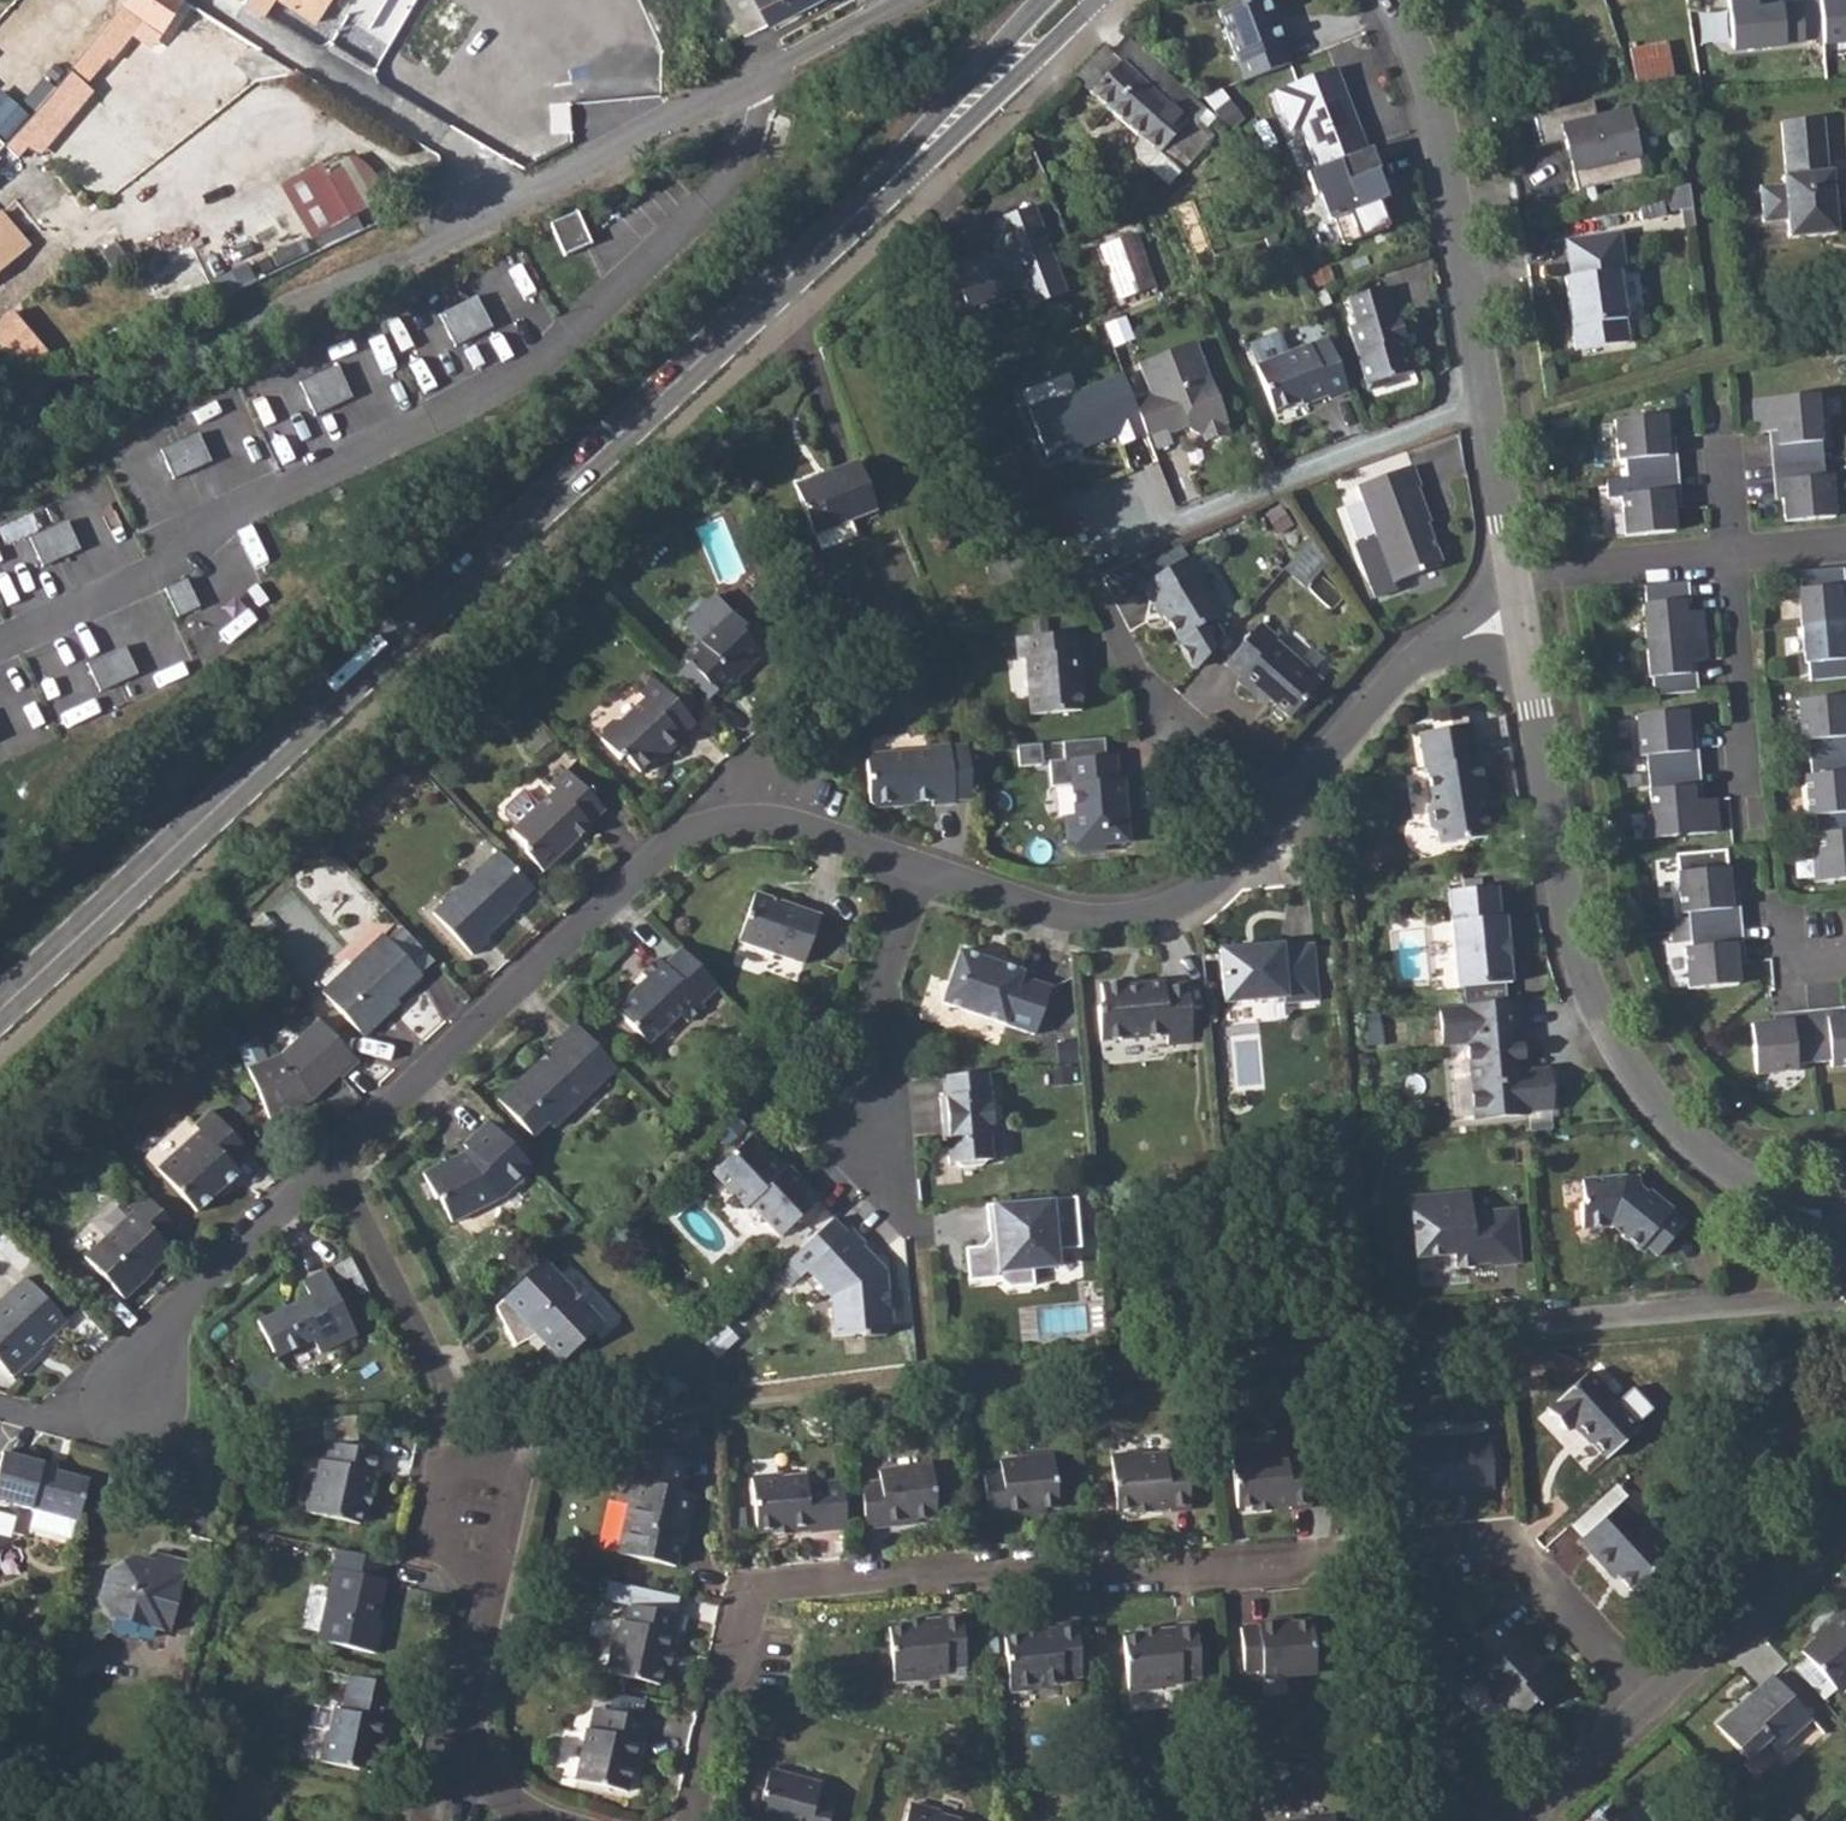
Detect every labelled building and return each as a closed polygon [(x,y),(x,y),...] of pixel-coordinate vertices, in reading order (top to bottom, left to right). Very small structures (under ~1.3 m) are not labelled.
[(184,0),(127,0),(99,47),(115,57),(118,52),(123,56),(150,11),(170,23),(184,0)] [(317,22),(331,0),(285,0),(317,22)] [(752,35),(819,0),(734,0),(752,35)] [(1219,7),(1242,82),(1292,66),(1272,0),(1242,0),(1219,7)] [(1737,52),(1845,45),(1845,0),(1730,0),(1737,52)] [(1093,58),(1074,77),(1113,112),(1154,62),(1126,38),(1111,54),(1103,47),(1093,58)] [(1670,40),(1631,47),(1638,81),(1676,74),(1670,40)] [(1154,62),(1113,112),(1158,154),(1187,122),(1197,131),(1212,115),(1154,62)] [(105,74),(89,63),(83,74),(99,84),(105,74)] [(1338,65),(1273,91),(1304,169),(1369,143),(1338,65)] [(1591,103),(1532,116),(1539,147),(1563,141),(1565,151),(1571,149),(1574,162),(1568,163),(1574,192),(1640,177),(1626,114),(1595,120),(1591,103)] [(1756,191),(1758,226),(1782,224),(1783,241),(1831,237),(1831,231),(1845,230),(1845,187),(1829,188),(1829,177),(1823,177),(1818,123),(1775,126),(1780,180),(1776,181),(1776,190),(1756,191)] [(1369,143),(1304,169),(1313,193),(1319,190),(1330,217),(1333,216),(1344,241),(1388,222),(1377,196),(1383,194),(1376,177),(1370,175),(1368,169),(1377,165),(1369,143)] [(359,146),(305,179),(333,224),(386,192),(359,146)] [(26,227),(19,219),(20,218),(2,196),(0,198),(0,249),(26,227)] [(1000,224),(1010,248),(957,272),(969,312),(1029,289),(1036,311),(1075,297),(1038,207),(1000,224)] [(580,210),(553,222),(566,252),(594,240),(580,210)] [(0,249),(0,254),(15,241),(14,241),(28,230),(26,227),(0,249)] [(117,227),(102,236),(112,253),(128,242),(117,227)] [(1140,232),(1102,247),(1123,303),(1161,290),(1140,232)] [(1618,232),(1563,239),(1569,276),(1563,277),(1570,325),(1624,317),(1613,247),(1620,246),(1618,232)] [(211,273),(210,271),(199,277),(202,283),(207,286),(216,282),(211,273)] [(1385,287),(1349,298),(1357,324),(1350,327),(1367,385),(1373,389),(1386,385),(1390,378),(1414,370),(1409,351),(1402,348),(1399,335),(1404,334),(1397,312),(1393,314),(1385,287)] [(454,343),(494,329),(483,295),(443,308),(454,343)] [(53,352),(16,308),(0,321),(0,341),(27,374),(53,352)] [(1327,337),(1255,365),(1274,412),(1289,405),(1306,399),(1308,404),(1328,396),(1330,400),(1349,392),(1327,337)] [(1150,397),(1133,403),(1145,434),(1168,425),(1169,426),(1185,420),(1188,426),(1190,433),(1199,435),(1201,434),(1224,425),(1226,424),(1220,408),(1211,404),(1215,396),(1194,342),(1138,364),(1150,397)] [(424,384),(452,370),(439,343),(411,357),(424,384)] [(341,363),(302,380),(316,413),(355,396),(341,363)] [(1122,374),(1088,387),(1105,437),(1115,433),(1120,444),(1145,434),(1133,403),(1122,374)] [(1828,378),(1809,380),(1820,508),(1839,507),(1835,463),(1828,463),(1823,409),(1831,408),(1828,378)] [(1761,420),(1782,418),(1783,430),(1776,431),(1779,468),(1785,467),(1786,480),(1789,511),(1820,508),(1809,380),(1758,384),(1761,420)] [(1054,396),(1027,408),(1046,456),(1078,444),(1079,447),(1105,437),(1088,387),(1055,399),(1054,396)] [(1623,445),(1627,485),(1621,485),(1625,525),(1675,521),(1672,481),(1679,480),(1676,442),(1668,442),(1665,408),(1615,412),(1618,445),(1623,445)] [(174,477),(214,460),(202,432),(162,448),(174,477)] [(857,462),(794,486),(799,497),(820,552),(858,538),(850,519),(876,509),(857,462)] [(1414,464),(1359,482),(1394,579),(1440,563),(1426,520),(1430,519),(1418,485),(1421,483),(1414,464)] [(33,533),(43,562),(82,550),(72,521),(33,533)] [(1190,554),(1176,561),(1140,584),(1158,616),(1163,614),(1179,637),(1182,635),(1218,615),(1218,611),(1194,575),(1202,570),(1190,554)] [(1826,562),(1835,673),(1845,672),(1845,593),(1843,593),(1842,583),(1845,582),(1845,561),(1826,562)] [(1801,583),(1807,655),(1811,655),(1813,675),(1835,673),(1826,562),(1804,564),(1806,582),(1801,583)] [(1643,596),(1650,670),(1656,669),(1658,688),(1696,684),(1694,664),(1688,664),(1687,654),(1700,652),(1696,610),(1683,611),(1682,602),(1689,601),(1687,573),(1648,577),(1650,595),(1643,596)] [(1701,609),(1696,610),(1700,652),(1705,652),(1701,609)] [(908,614),(892,620),(898,633),(914,627),(908,614)] [(686,664),(674,675),(701,704),(702,705),(714,691),(718,696),(737,680),(733,675),(759,650),(743,631),(748,627),(736,615),(725,625),(713,626),(681,658),(686,664)] [(1270,703),(1271,703),(1288,719),(1320,684),(1275,643),(1279,639),(1263,625),(1261,623),(1225,662),(1241,678),(1238,681),(1266,706),(1270,703)] [(1074,630),(1013,636),(1014,656),(1024,655),(1028,711),(1078,708),(1077,676),(1080,675),(1079,650),(1075,649),(1074,630)] [(90,660),(101,689),(141,673),(130,644),(90,660)] [(601,732),(601,741),(618,759),(623,756),(639,771),(662,750),(665,751),(682,734),(680,732),(692,720),(652,678),(638,692),(644,699),(621,721),(614,721),(601,732)] [(1811,815),(1817,814),(1819,847),(1812,847),(1815,879),(1845,877),(1845,785),(1838,692),(1800,696),(1803,736),(1810,735),(1814,776),(1807,776),(1811,815)] [(1684,707),(1634,712),(1638,751),(1644,750),(1649,808),(1643,809),(1646,834),(1717,828),(1715,796),(1693,798),(1691,781),(1697,781),(1694,745),(1688,746),(1684,707)] [(1468,722),(1411,730),(1417,767),(1423,766),(1429,798),(1424,805),(1428,830),(1434,833),(1436,843),(1487,835),(1481,794),(1485,793),(1479,757),(1474,758),(1468,722)] [(871,752),(866,757),(869,798),(875,804),(912,800),(912,798),(930,796),(932,802),(954,799),(948,740),(929,741),(929,745),(871,752)] [(1113,752),(1060,756),(1061,786),(1069,786),(1070,815),(1061,816),(1063,837),(1078,850),(1100,848),(1100,841),(1126,839),(1121,775),(1115,775),(1113,752)] [(548,791),(506,830),(521,845),(521,853),(540,871),(587,826),(585,823),(600,808),(563,770),(544,787),(548,791)] [(530,885),(495,848),(437,902),(424,915),(465,958),(482,942),(479,939),(512,908),(509,906),(530,885)] [(1685,904),(1688,944),(1682,944),(1685,985),(1731,981),(1729,952),(1728,940),(1725,902),(1722,866),(1677,870),(1679,905),(1685,904)] [(1495,888),(1448,892),(1456,988),(1510,984),(1504,918),(1498,918),(1495,888)] [(754,889),(738,936),(801,959),(818,912),(754,889)] [(1733,901),(1725,902),(1728,940),(1736,939),(1733,901)] [(330,982),(319,992),(360,1035),(383,1015),(389,1009),(386,1006),(420,974),(405,959),(381,934),(330,982)] [(1282,942),(1217,950),(1222,1001),(1284,997),(1284,1003),(1315,1001),(1310,944),(1282,947),(1282,942)] [(690,1022),(693,1020),(707,1007),(702,1002),(717,987),(681,948),(675,953),(665,963),(659,958),(644,972),(646,976),(615,1007),(650,1044),(682,1013),(690,1022)] [(1021,969),(957,949),(940,1002),(1034,1032),(1049,984),(1019,974),(1021,969)] [(1737,952),(1729,952),(1731,981),(1739,980),(1737,952)] [(1095,1009),(1090,1013),(1093,1048),(1164,1041),(1165,1050),(1189,1047),(1183,989),(1160,991),(1159,988),(1121,992),(1120,986),(1094,989),(1095,1009)] [(1514,1001),(1489,1003),(1499,1117),(1528,1115),(1527,1113),(1534,1112),(1530,1070),(1524,1071),(1521,1038),(1517,1038),(1514,1001)] [(1489,1003),(1439,1008),(1443,1047),(1466,1045),(1474,1119),(1499,1117),(1489,1003)] [(1765,1025),(1769,1073),(1799,1070),(1799,1065),(1833,1063),(1833,1068),(1845,1067),(1845,1018),(1829,1020),(1829,1013),(1794,1016),(1794,1023),(1765,1025)] [(356,1060),(316,1018),(278,1050),(279,1053),(247,1063),(261,1114),(310,1100),(337,1075),(339,1076),(356,1060)] [(615,1067),(571,1020),(545,1045),(547,1048),(497,1099),(532,1136),(548,1121),(553,1126),(615,1067)] [(1769,1073),(1765,1025),(1753,1026),(1757,1074),(1769,1073)] [(1545,1069),(1530,1070),(1534,1112),(1551,1110),(1549,1090),(1547,1090),(1545,1069)] [(985,1072),(944,1077),(946,1094),(938,1094),(941,1123),(948,1122),(950,1138),(947,1138),(950,1164),(960,1163),(963,1167),(980,1166),(983,1161),(992,1160),(989,1132),(998,1123),(996,1108),(989,1104),(985,1072)] [(208,1110),(202,1115),(193,1124),(199,1131),(158,1170),(197,1212),(230,1183),(240,1173),(233,1165),(247,1151),(208,1110)] [(532,1167),(489,1121),(452,1157),(437,1164),(439,1169),(423,1177),(434,1202),(439,1199),(451,1224),(491,1204),(499,1196),(502,1198),(532,1167)] [(774,1171),(759,1156),(741,1136),(705,1171),(739,1208),(744,1204),(777,1238),(814,1202),(779,1167),(774,1171)] [(1580,1200),(1577,1203),(1580,1228),(1611,1226),(1638,1249),(1643,1243),(1656,1255),(1684,1224),(1670,1212),(1672,1208),(1647,1188),(1643,1191),(1636,1185),(1635,1173),(1579,1178),(1580,1200)] [(137,1278),(156,1261),(167,1250),(161,1243),(176,1228),(139,1189),(124,1205),(131,1212),(83,1257),(106,1281),(121,1298),(140,1281),(137,1278)] [(1455,1263),(1475,1261),(1492,1260),(1493,1265),(1516,1264),(1519,1260),(1515,1209),(1470,1212),(1469,1193),(1410,1197),(1415,1256),(1454,1253),(1455,1263)] [(1032,1201),(986,1205),(989,1239),(983,1247),(967,1249),(970,1282),(1001,1278),(1001,1280),(1010,1287),(1034,1285),(1033,1268),(1059,1265),(1057,1248),(1081,1246),(1077,1197),(1032,1201)] [(849,1230),(804,1272),(829,1300),(832,1334),(861,1330),(861,1333),(862,1335),(885,1332),(892,1323),(892,1316),(888,1313),(885,1274),(860,1248),(864,1245),(849,1230)] [(544,1260),(495,1306),(515,1346),(529,1339),(536,1335),(543,1342),(562,1362),(604,1322),(544,1260)] [(306,1297),(258,1322),(274,1356),(310,1338),(317,1353),(353,1336),(322,1269),(299,1281),(306,1297)] [(10,1371),(33,1351),(30,1348),(62,1318),(49,1305),(20,1275),(0,1293),(0,1361),(10,1371)] [(1592,1381),(1552,1417),(1570,1438),(1579,1430),(1609,1463),(1641,1435),(1592,1381)] [(313,1420),(277,1423),(279,1448),(316,1444),(315,1434),(313,1420)] [(311,1453),(300,1505),(355,1517),(361,1490),(364,1489),(369,1466),(372,1466),(376,1448),(324,1436),(319,1455),(311,1453)] [(1489,1436),(1397,1444),(1401,1492),(1422,1491),(1422,1495),(1467,1492),(1467,1486),(1493,1484),(1489,1436)] [(1252,1444),(1227,1446),(1232,1499),(1265,1497),(1265,1499),(1288,1497),(1288,1502),(1306,1500),(1303,1449),(1282,1449),(1282,1445),(1258,1447),(1258,1444),(1252,1444)] [(669,1564),(675,1537),(674,1537),(677,1520),(682,1521),(688,1494),(674,1491),(681,1460),(620,1445),(609,1498),(621,1501),(610,1550),(669,1564)] [(1138,1446),(1106,1447),(1111,1503),(1143,1501),(1144,1504),(1165,1504),(1165,1506),(1184,1505),(1181,1452),(1162,1453),(1161,1447),(1138,1449),(1138,1446)] [(995,1464),(979,1465),(983,1512),(1019,1509),(1019,1505),(1053,1502),(1047,1448),(994,1452),(995,1464)] [(2,1452),(0,1459),(0,1503),(34,1512),(29,1529),(69,1539),(74,1521),(77,1523),(89,1481),(43,1469),(44,1463),(2,1452)] [(873,1475),(856,1477),(861,1523),(900,1520),(900,1515),(931,1512),(927,1458),(873,1464),(873,1475)] [(776,1467),(746,1469),(751,1527),(779,1525),(780,1526),(802,1524),(804,1527),(823,1526),(843,1524),(839,1479),(819,1480),(819,1477),(801,1477),(801,1468),(777,1470),(776,1467)] [(1634,1492),(1578,1542),(1606,1572),(1611,1568),(1632,1589),(1671,1554),(1638,1516),(1648,1506),(1634,1492)] [(382,1557),(330,1546),(310,1636),(366,1648),(371,1625),(367,1623),(382,1557)] [(106,1574),(101,1599),(112,1618),(109,1631),(143,1639),(146,1627),(166,1631),(180,1563),(155,1557),(152,1573),(121,1566),(106,1574)] [(652,1683),(656,1667),(659,1652),(663,1653),(667,1635),(671,1636),(675,1616),(625,1604),(621,1621),(616,1620),(610,1645),(607,1645),(601,1671),(652,1683)] [(916,1618),(883,1620),(889,1678),(920,1674),(921,1671),(943,1668),(943,1664),(962,1662),(956,1607),(937,1610),(937,1613),(916,1616),(916,1618)] [(1802,1652),(1836,1690),(1845,1681),(1845,1614),(1802,1652)] [(1253,1625),(1236,1627),(1240,1667),(1257,1666),(1258,1675),(1311,1670),(1307,1619),(1272,1622),(1272,1616),(1252,1618),(1253,1625)] [(1029,1629),(999,1632),(1004,1687),(1033,1685),(1034,1681),(1057,1679),(1057,1673),(1076,1671),(1070,1617),(1051,1617),(1052,1622),(1029,1624),(1029,1629)] [(1146,1631),(1118,1633),(1123,1686),(1154,1684),(1153,1680),(1178,1679),(1178,1673),(1198,1671),(1192,1620),(1171,1621),(1171,1626),(1146,1628),(1146,1631)] [(1451,1661),(1469,1680),(1473,1675),(1481,1683),(1516,1721),(1535,1705),(1539,1709),(1558,1692),(1542,1673),(1544,1669),(1517,1640),(1514,1642),(1495,1622),(1451,1661)] [(365,1772),(369,1755),(372,1739),(376,1740),(380,1723),(382,1724),(387,1704),(391,1685),(343,1675),(339,1692),(334,1710),(327,1709),(322,1734),(319,1733),(312,1759),(365,1772)] [(1771,1677),(1717,1728),(1746,1760),(1766,1742),(1774,1750),(1809,1718),(1771,1677)] [(582,1727),(571,1778),(619,1791),(627,1760),(630,1760),(639,1719),(597,1708),(591,1730),(582,1727)] [(749,1816),(767,1820),(821,1820),(830,1792),(811,1787),(815,1774),(764,1761),(749,1816)] [(897,1820),(960,1820),(956,1819),(956,1815),(933,1807),(934,1804),(905,1796),(897,1820)] [(1594,1820),(1632,1820),(1615,1802),(1594,1820)]
